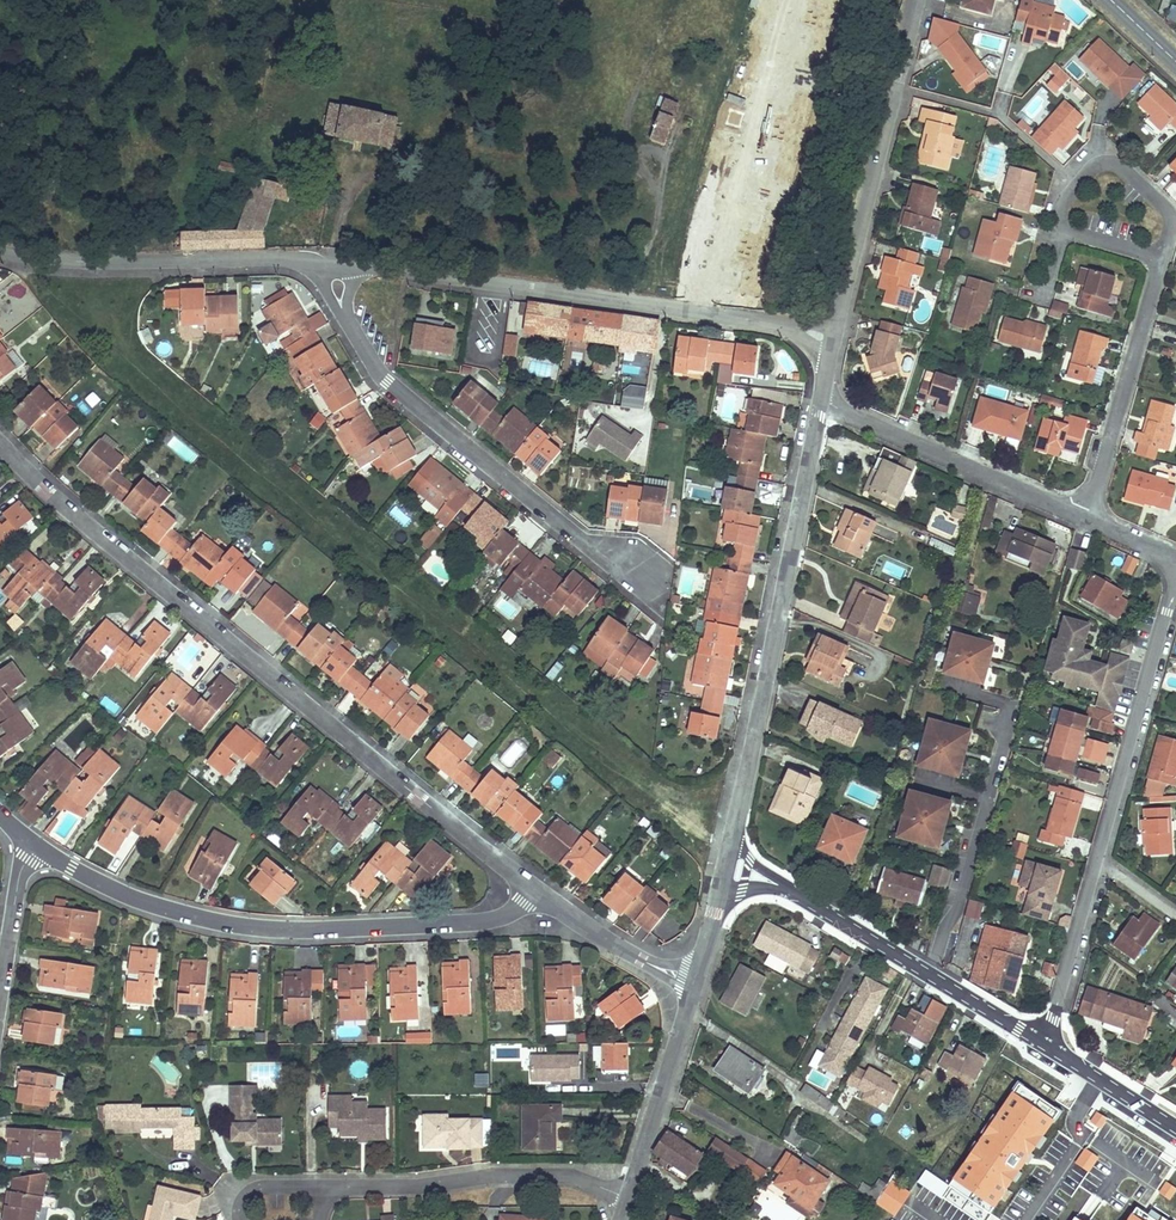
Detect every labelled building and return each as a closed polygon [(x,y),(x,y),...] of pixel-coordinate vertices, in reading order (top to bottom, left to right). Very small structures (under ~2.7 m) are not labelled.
[(964,8),(990,15),(995,0),(966,0),(964,8)] [(1034,2),(1035,0),(1021,0),(1016,20),(1027,23),(1021,43),(1031,47),(1033,39),(1035,35),(1038,36),(1046,39),(1047,39),(1046,42),(1057,46),(1062,30),(1068,32),(1071,23),(1065,21),(1066,17),(1054,14),(1056,8),(1034,2)] [(1175,24),(1175,6),(1171,4),(1166,20),(1175,24)] [(986,72),(959,33),(939,47),(956,72),(966,85),(967,85),(986,73),(986,72)] [(1129,69),(1099,39),(1079,59),(1090,69),(1093,66),(1105,78),(1106,78),(1102,81),(1110,89),(1129,69)] [(1105,78),(1093,66),(1090,69),(1102,81),(1106,78),(1105,78)] [(966,85),(956,72),(953,75),(966,93),(988,78),(990,77),(986,72),(986,73),(967,85),(966,85)] [(1056,93),(1065,85),(1056,76),(1047,84),(1056,93)] [(1156,85),(1138,103),(1152,116),(1153,118),(1164,128),(1164,129),(1170,123),(1175,128),(1175,104),(1156,85)] [(664,145),(679,103),(667,99),(657,125),(657,126),(652,140),(664,145)] [(1075,129),(1084,119),(1067,102),(1039,130),(1061,151),(1068,143),(1064,139),(1075,129)] [(392,149),(398,119),(378,114),(330,104),(323,134),(324,134),(392,149)] [(928,123),(932,111),(924,109),(921,120),(928,122),(928,123)] [(946,171),(955,139),(950,138),(956,118),(932,111),(928,123),(926,133),(931,134),(930,136),(923,162),(922,164),(946,171)] [(1164,128),(1153,118),(1152,116),(1149,120),(1161,132),(1164,129),(1164,128)] [(652,140),(657,126),(657,125),(639,119),(639,118),(634,132),(652,140)] [(997,121),(989,118),(986,128),(995,130),(997,121)] [(1068,143),(1078,133),(1075,129),(1064,139),(1068,143)] [(930,136),(931,134),(926,133),(925,136),(917,163),(922,164),(923,162),(930,136)] [(245,175),(246,168),(243,168),(220,163),(218,169),(245,175)] [(1027,203),(1035,174),(1011,166),(999,206),(1028,214),(1031,204),(1027,203)] [(288,202),(295,182),(296,180),(295,179),(281,175),(280,178),(278,185),(273,198),(274,198),(288,202)] [(263,231),(273,198),(278,185),(256,180),(239,233),(201,234),(174,234),(175,251),(263,249),(263,231)] [(930,219),(938,191),(915,184),(908,208),(903,224),(903,227),(926,233),(930,220),(930,219)] [(903,224),(908,208),(905,207),(899,225),(903,227),(903,224)] [(1004,263),(1011,240),(1015,242),(1022,221),(1001,215),(998,225),(985,221),(975,255),(1004,263)] [(937,235),(941,222),(930,219),(930,220),(926,233),(937,236),(937,235)] [(907,285),(910,275),(920,278),(924,267),(886,256),(881,272),(883,273),(889,275),(886,285),(886,286),(889,287),(887,292),(883,304),(908,311),(915,290),(910,289),(910,286),(907,285)] [(1109,306),(1116,279),(1082,268),(1077,285),(1085,287),(1089,288),(1088,289),(1085,300),(1082,299),(1079,308),(1080,309),(1115,319),(1117,309),(1109,306)] [(886,286),(886,285),(889,275),(883,273),(878,289),(887,292),(889,287),(886,286)] [(981,313),(986,294),(990,295),(990,296),(994,284),(970,277),(967,288),(964,287),(952,325),(975,332),(981,313)] [(207,325),(206,302),(206,298),(206,297),(206,290),(196,290),(196,296),(183,296),(182,296),(182,299),(183,307),(183,326),(207,325)] [(308,326),(299,311),(302,309),(294,293),(267,309),(274,321),(275,323),(272,325),(271,325),(279,338),(292,330),(294,334),(289,338),(294,345),(299,342),(316,331),(312,324),(309,325),(308,326)] [(985,313),(990,296),(990,295),(986,294),(981,313),(985,313)] [(240,327),(239,297),(220,297),(221,301),(221,302),(206,302),(207,325),(207,331),(222,331),(223,327),(240,327)] [(183,307),(182,299),(168,299),(168,307),(183,307)] [(1064,321),(1069,306),(1054,301),(1049,316),(1064,321)] [(515,332),(525,333),(527,304),(517,303),(515,332)] [(622,345),(626,317),(530,304),(526,331),(622,345)] [(274,321),(267,309),(263,311),(271,325),(272,325),(275,323),(274,321)] [(311,322),(303,309),(302,309),(299,311),(308,326),(309,325),(312,324),(311,322)] [(641,339),(644,319),(626,317),(622,345),(622,347),(622,348),(654,352),(656,341),(655,341),(642,339),(641,339)] [(451,353),(455,331),(443,329),(429,327),(429,320),(418,319),(414,347),(451,353)] [(656,341),(658,321),(644,319),(641,339),(642,339),(655,341),(656,341)] [(1041,352),(1048,328),(1039,325),(1038,329),(1037,329),(1028,326),(1025,329),(1021,328),(1023,324),(1006,319),(999,340),(1041,352)] [(443,329),(444,322),(430,320),(429,320),(429,327),(443,329)] [(1038,325),(1027,321),(1023,324),(1024,325),(1028,326),(1037,329),(1038,329),(1039,325),(1038,325)] [(303,348),(320,339),(320,338),(316,331),(299,342),(303,348)] [(1097,365),(1102,348),(1106,349),(1109,339),(1081,331),(1067,378),(1101,388),(1107,368),(1097,365)] [(899,373),(895,357),(900,339),(878,333),(873,352),(876,352),(875,357),(871,358),(868,359),(873,380),(899,373)] [(517,358),(519,336),(504,335),(503,356),(517,358)] [(306,354),(324,344),(320,338),(320,339),(303,348),(306,354)] [(708,360),(711,342),(711,341),(692,338),(692,342),(691,342),(679,341),(674,371),(689,374),(689,369),(706,371),(708,360)] [(714,360),(716,342),(716,341),(711,341),(711,342),(708,360),(714,361),(714,360)] [(721,362),(724,342),(716,341),(716,342),(714,360),(714,361),(721,362)] [(8,355),(10,353),(0,342),(0,383),(18,369),(8,355)] [(755,376),(759,347),(724,342),(721,362),(735,364),(734,372),(755,376)] [(335,373),(329,362),(329,361),(332,359),(324,344),(306,354),(297,360),(305,375),(301,377),(308,389),(316,384),(335,373)] [(609,365),(610,361),(596,357),(593,370),(603,373),(605,364),(609,365)] [(339,370),(332,359),(329,361),(329,362),(335,373),(339,370)] [(947,413),(958,380),(936,372),(927,369),(924,380),(917,398),(926,402),(928,398),(929,395),(931,396),(938,398),(937,401),(935,409),(947,413)] [(359,400),(340,370),(339,370),(335,373),(316,384),(327,402),(335,398),(343,410),(359,400)] [(483,402),(489,395),(472,381),(454,403),(471,417),(483,402)] [(621,408),(645,409),(647,387),(623,385),(621,408)] [(58,404),(41,386),(19,409),(19,408),(21,410),(24,413),(25,415),(26,414),(29,411),(32,414),(33,414),(25,421),(32,428),(35,426),(38,423),(58,404)] [(92,394),(86,402),(95,407),(100,399),(92,394)] [(1053,399),(1042,396),(1040,403),(1048,405),(1051,406),(1053,399)] [(777,438),(780,420),(776,419),(778,406),(779,404),(750,399),(746,414),(750,415),(746,432),(767,436),(777,438)] [(1020,439),(1028,412),(982,399),(974,426),(1020,439)] [(1063,402),(1053,399),(1051,406),(1061,409),(1063,402)] [(347,416),(364,407),(359,400),(343,410),(346,417),(347,416)] [(1170,426),(1175,407),(1153,400),(1147,419),(1151,420),(1151,421),(1147,434),(1146,435),(1143,434),(1138,432),(1135,442),(1141,444),(1158,449),(1164,451),(1164,450),(1167,439),(1171,441),(1172,441),(1175,428),(1170,426)] [(79,427),(67,415),(69,412),(60,402),(58,404),(38,423),(39,423),(47,432),(48,433),(44,436),(57,449),(69,436),(79,427)] [(477,418),(487,406),(483,402),(471,417),(475,420),(477,418)] [(482,426),(494,411),(487,406),(477,418),(475,420),(482,426)] [(519,451),(536,430),(523,420),(525,417),(515,408),(505,420),(500,416),(504,412),(497,406),(494,411),(482,426),(488,431),(491,428),(505,439),(503,442),(502,442),(516,454),(519,451)] [(373,423),(364,408),(364,407),(347,416),(346,417),(350,422),(350,421),(362,414),(363,414),(370,425),(373,423)] [(25,415),(24,413),(21,410),(19,408),(19,409),(16,410),(16,411),(25,421),(33,414),(32,414),(29,411),(26,414),(25,415)] [(750,415),(746,414),(740,413),(737,430),(746,432),(750,415)] [(383,438),(373,423),(370,425),(363,414),(362,414),(350,421),(350,422),(336,430),(344,442),(348,440),(355,453),(356,454),(372,444),(383,438)] [(1078,452),(1088,421),(1066,415),(1063,425),(1044,419),(1035,449),(1051,454),(1054,446),(1062,448),(1078,452)] [(538,428),(528,419),(525,417),(523,420),(536,430),(538,428)] [(590,436),(601,443),(627,461),(643,438),(635,432),(631,437),(619,428),(617,430),(614,428),(616,426),(603,417),(590,436)] [(1147,434),(1151,421),(1151,420),(1147,419),(1144,431),(1143,434),(1146,435),(1147,434)] [(47,432),(39,423),(38,423),(35,426),(44,436),(48,433),(47,432)] [(82,430),(79,427),(69,436),(70,437),(73,439),(82,430)] [(408,438),(402,428),(402,427),(398,430),(405,441),(409,439),(408,438)] [(505,439),(491,428),(488,431),(502,442),(503,442),(505,439)] [(543,475),(561,451),(548,440),(550,438),(538,428),(536,430),(519,451),(520,451),(531,460),(529,463),(528,464),(543,475)] [(419,455),(409,439),(405,441),(398,430),(383,438),(372,444),(380,458),(383,457),(384,456),(392,471),(419,455)] [(763,454),(767,436),(746,432),(737,430),(736,430),(733,444),(733,447),(729,446),(727,459),(742,462),(758,464),(759,455),(760,453),(763,454)] [(117,471),(126,459),(115,450),(118,445),(106,435),(80,466),(94,478),(97,474),(107,482),(117,471)] [(601,443),(590,436),(587,440),(598,447),(601,443)] [(355,453),(348,440),(344,442),(352,455),(352,456),(356,454),(355,453)] [(1141,444),(1137,455),(1154,460),(1158,449),(1141,444)] [(1059,456),(1062,448),(1054,446),(1051,454),(1052,454),(1059,456)] [(897,507),(917,463),(884,447),(874,470),(880,473),(880,474),(871,492),(871,493),(870,495),(897,507)] [(531,460),(520,451),(519,451),(516,454),(528,464),(529,463),(531,460)] [(760,471),(763,454),(760,453),(759,455),(758,464),(742,462),(741,467),(760,471)] [(392,471),(384,456),(383,457),(380,458),(376,465),(383,477),(392,471)] [(466,491),(452,480),(455,476),(441,465),(420,492),(443,512),(452,500),(464,509),(476,494),(469,488),(466,491)] [(758,479),(760,471),(741,467),(739,475),(758,479)] [(880,474),(880,473),(874,470),(873,471),(865,489),(865,490),(871,493),(871,492),(880,474)] [(108,489),(120,474),(117,471),(107,482),(97,474),(94,478),(108,489)] [(1175,490),(1175,488),(1168,486),(1169,482),(1133,472),(1125,499),(1145,505),(1146,503),(1147,499),(1161,504),(1162,504),(1161,508),(1170,510),(1175,490)] [(738,483),(739,475),(729,473),(728,481),(738,483)] [(115,495),(127,479),(120,474),(108,489),(115,495)] [(751,514),(758,479),(739,475),(738,483),(737,489),(727,488),(724,509),(726,509),(751,514)] [(468,487),(456,477),(455,476),(452,480),(466,491),(469,488),(468,487)] [(122,500),(133,486),(134,485),(127,479),(115,495),(122,500)] [(162,508),(172,495),(161,486),(158,490),(145,479),(138,488),(125,503),(139,515),(142,512),(142,513),(152,520),(162,508)] [(669,490),(670,482),(647,479),(646,479),(645,487),(645,488),(669,490)] [(125,503),(138,488),(134,485),(133,486),(122,500),(125,503)] [(641,517),(645,488),(630,486),(630,489),(612,487),(608,518),(626,520),(626,516),(626,515),(641,517)] [(664,525),(669,490),(645,488),(641,517),(640,522),(664,525)] [(471,513),(482,499),(476,494),(464,509),(470,514),(471,513)] [(474,517),(486,502),(482,499),(471,513),(470,514),(474,517)] [(1161,504),(1147,499),(1146,503),(1147,504),(1159,507),(1161,508),(1162,504),(1161,504)] [(992,518),(996,502),(989,500),(989,501),(985,515),(985,516),(991,518),(992,518)] [(34,518),(20,502),(5,513),(10,520),(3,526),(0,522),(0,547),(34,518)] [(488,550),(504,529),(508,525),(498,517),(501,514),(486,502),(474,517),(467,526),(481,537),(477,541),(488,550)] [(403,526),(410,517),(395,505),(388,513),(403,526)] [(968,510),(954,506),(951,517),(959,519),(960,514),(967,515),(968,510)] [(163,541),(172,530),(172,529),(178,521),(162,508),(152,520),(150,522),(150,523),(143,531),(154,539),(156,537),(157,536),(163,541)] [(755,546),(759,529),(756,528),(758,516),(751,514),(726,509),(724,523),(727,524),(725,540),(736,542),(737,542),(755,546)] [(861,559),(877,523),(847,509),(838,529),(842,531),(847,533),(846,537),(850,539),(845,552),(861,559)] [(152,520),(142,513),(142,512),(139,515),(150,523),(150,522),(152,520)] [(510,522),(501,514),(498,517),(508,525),(508,524),(510,522)] [(989,528),(992,518),(991,518),(985,516),(982,526),(989,528)] [(428,550),(442,535),(432,526),(418,541),(428,550)] [(165,548),(177,533),(172,529),(172,530),(163,541),(157,536),(156,537),(154,539),(164,548),(165,548)] [(519,568),(532,553),(504,529),(488,550),(482,557),(499,571),(508,560),(513,563),(506,573),(511,577),(519,568)] [(1052,552),(1054,549),(1041,544),(1037,542),(1039,539),(1017,530),(1014,537),(1005,533),(996,552),(1006,556),(1008,551),(1045,567),(1047,568),(1048,564),(1052,566),(1057,555),(1052,552)] [(845,552),(850,539),(846,537),(847,533),(842,531),(842,532),(835,547),(845,552)] [(171,553),(184,538),(177,533),(165,548),(171,553)] [(216,570),(226,558),(213,548),(215,545),(216,545),(204,536),(194,547),(184,538),(171,553),(179,559),(182,556),(196,567),(193,570),(193,571),(206,582),(213,574),(216,570)] [(957,549),(933,538),(929,546),(955,558),(957,549)] [(1054,545),(1039,539),(1037,542),(1041,544),(1054,549),(1055,546),(1054,545)] [(755,546),(737,542),(736,542),(735,547),(735,548),(754,551),(755,546)] [(228,555),(216,545),(215,545),(213,548),(226,558),(226,557),(228,555)] [(257,570),(244,560),(246,557),(234,548),(228,555),(226,557),(226,558),(216,570),(217,571),(226,578),(227,579),(224,582),(224,583),(238,594),(241,591),(249,598),(265,578),(257,571),(257,570)] [(753,560),(754,551),(735,548),(733,556),(753,560)] [(18,576),(34,558),(33,557),(25,549),(7,567),(8,568),(17,576),(18,576)] [(1066,569),(1084,572),(1087,553),(1069,550),(1066,569)] [(1045,567),(1008,551),(1006,556),(1005,559),(1007,560),(1043,575),(1047,568),(1045,567)] [(538,558),(532,553),(519,568),(511,577),(509,580),(519,589),(530,597),(532,594),(546,605),(566,581),(552,570),(556,565),(545,557),(542,561),(538,566),(534,562),(538,558)] [(196,567),(182,556),(179,559),(193,571),(193,570),(196,567)] [(751,568),(753,560),(733,556),(732,563),(732,564),(732,565),(751,568)] [(1134,576),(1138,559),(1125,556),(1121,573),(1134,576)] [(43,603),(61,581),(41,563),(34,558),(18,576),(4,592),(11,598),(7,604),(18,613),(34,596),(42,604),(43,603)] [(748,586),(751,568),(732,565),(732,564),(730,570),(746,573),(743,585),(744,585),(748,586)] [(744,604),(748,586),(744,585),(743,585),(746,573),(730,570),(716,567),(713,581),(717,581),(711,609),(711,610),(739,616),(739,614),(741,603),(744,604)] [(73,620),(106,583),(88,568),(76,583),(82,588),(77,594),(70,589),(61,581),(43,603),(50,609),(54,604),(73,620)] [(226,578),(217,571),(216,570),(213,574),(224,583),(224,582),(227,579),(226,578)] [(585,580),(575,572),(574,571),(571,574),(582,583),(585,580)] [(580,615),(599,592),(585,580),(582,583),(571,574),(566,581),(546,605),(545,607),(557,616),(566,605),(580,615)] [(1120,596),(1123,592),(1094,574),(1081,597),(1108,613),(1110,614),(1118,619),(1129,602),(1120,596)] [(511,598),(519,589),(509,580),(501,590),(511,598)] [(258,607),(274,587),(267,581),(251,601),(258,607)] [(711,609),(717,581),(713,581),(707,609),(708,610),(711,610),(711,609)] [(874,633),(887,604),(874,598),(873,598),(876,592),(857,582),(847,602),(856,606),(856,607),(850,621),(849,623),(844,632),(869,644),(870,642),(873,634),(874,633)] [(288,594),(277,585),(274,587),(286,598),(287,598),(289,595),(288,594)] [(971,597),(972,593),(973,592),(974,588),(968,587),(965,586),(963,595),(958,612),(974,617),(979,600),(971,597)] [(291,617),(301,605),(289,595),(287,598),(286,598),(274,587),(258,607),(254,612),(268,624),(271,620),(282,628),(291,617)] [(890,598),(876,592),(873,598),(874,598),(887,604),(890,598)] [(546,605),(532,594),(530,597),(543,608),(545,607),(546,605)] [(1108,613),(1081,597),(1079,599),(1107,616),(1108,617),(1110,614),(1108,613)] [(850,621),(856,607),(856,606),(847,602),(840,618),(849,623),(850,621)] [(736,646),(738,637),(739,628),(737,627),(739,616),(711,610),(709,622),(706,638),(702,638),(699,653),(703,654),(728,659),(731,645),(732,645),(736,646)] [(283,635),(295,620),(291,617),(282,628),(271,620),(268,624),(283,635)] [(626,636),(629,632),(630,630),(611,617),(590,647),(591,647),(586,654),(605,667),(610,660),(626,636)] [(101,654),(109,646),(116,652),(128,638),(107,620),(72,664),(93,680),(100,671),(106,664),(109,661),(109,660),(101,654)] [(289,641),(302,625),(295,620),(283,635),(289,641)] [(136,678),(172,636),(155,622),(143,637),(144,638),(149,642),(143,649),(142,650),(137,645),(128,638),(116,652),(112,657),(117,662),(118,662),(136,678)] [(327,665),(347,641),(336,633),(333,635),(320,624),(312,634),(300,649),(314,660),(317,657),(319,659),(327,665)] [(296,646),(308,631),(309,630),(302,625),(289,641),(296,646)] [(300,649),(312,634),(309,630),(308,631),(296,646),(300,649)] [(508,630),(501,639),(511,646),(517,637),(508,630)] [(640,640),(629,633),(629,632),(626,636),(638,645),(638,644),(640,641),(640,640)] [(840,659),(841,657),(844,658),(849,648),(819,633),(809,654),(813,656),(811,662),(806,671),(829,682),(836,667),(840,659)] [(877,644),(881,636),(880,636),(874,633),(873,634),(870,642),(877,645),(877,644)] [(944,673),(984,684),(988,667),(973,663),(975,657),(990,661),(995,644),(955,633),(944,673)] [(207,640),(199,634),(195,639),(200,643),(202,641),(205,643),(207,640)] [(657,662),(651,657),(655,651),(640,641),(638,644),(638,645),(626,636),(610,660),(622,669),(624,666),(637,676),(640,673),(646,677),(657,662)] [(143,649),(149,642),(144,638),(143,637),(137,645),(142,650),(143,649)] [(364,676),(353,667),(358,662),(357,661),(363,654),(355,648),(356,646),(348,639),(347,641),(327,665),(324,669),(352,691),(364,676)] [(116,652),(109,646),(101,654),(109,660),(112,657),(116,652)] [(729,678),(733,660),(728,659),(703,654),(699,670),(696,670),(693,684),(707,686),(710,687),(723,689),(723,687),(725,677),(729,678)] [(117,662),(112,657),(109,660),(109,661),(106,664),(108,666),(112,668),(112,669),(117,662)] [(327,665),(319,659),(317,657),(314,660),(324,669),(327,665)] [(988,667),(990,661),(975,657),(973,663),(988,667)] [(9,684),(15,690),(27,681),(13,663),(0,672),(0,717),(16,705),(3,689),(9,684)] [(405,696),(393,686),(392,686),(401,676),(401,675),(391,665),(374,685),(373,685),(364,697),(365,697),(375,705),(372,708),(386,720),(389,716),(405,696)] [(193,691),(172,673),(137,716),(159,734),(175,714),(167,708),(167,707),(174,699),(174,698),(182,705),(193,691)] [(202,731),(237,689),(221,675),(209,691),(214,695),(208,703),(193,691),(182,705),(177,711),(202,731)] [(410,690),(401,682),(400,681),(404,677),(401,675),(401,676),(392,686),(393,686),(405,696),(406,696),(408,694),(411,690),(410,690)] [(359,696),(369,683),(370,682),(364,676),(352,691),(358,696),(359,696)] [(726,695),(729,678),(725,677),(723,687),(723,689),(710,687),(707,686),(706,691),(726,695)] [(364,697),(373,685),(374,685),(370,682),(369,683),(359,696),(358,696),(372,708),(375,705),(365,697),(364,697)] [(1127,694),(1129,687),(1128,687),(1117,683),(1114,690),(1115,690),(1127,694)] [(1123,707),(1127,694),(1115,690),(1114,690),(1110,703),(1123,707)] [(724,704),(726,695),(706,691),(704,700),(724,704)] [(411,741),(430,717),(417,706),(419,702),(408,694),(406,696),(405,696),(389,716),(389,717),(398,724),(400,726),(398,729),(411,741)] [(32,704),(27,697),(20,702),(25,709),(32,704)] [(117,716),(122,708),(106,697),(101,705),(117,716)] [(182,705),(174,698),(174,699),(167,707),(167,708),(175,714),(177,711),(182,705)] [(723,712),(724,704),(704,700),(702,708),(723,712)] [(852,750),(864,721),(810,700),(800,725),(810,729),(807,737),(825,744),(827,740),(852,750)] [(25,709),(20,702),(16,705),(21,712),(25,709)] [(21,712),(16,705),(0,717),(0,721),(5,728),(10,734),(9,734),(2,739),(0,737),(0,759),(37,733),(21,712)] [(723,712),(702,708),(702,714),(721,717),(723,712)] [(1083,732),(1087,718),(1062,710),(1058,725),(1061,725),(1072,728),(1083,732)] [(717,739),(721,717),(702,714),(693,712),(689,733),(717,739)] [(398,724),(389,717),(389,716),(386,720),(397,729),(398,729),(400,726),(398,724)] [(1110,735),(1113,725),(1094,719),(1091,729),(1110,735)] [(930,720),(917,766),(959,777),(964,758),(949,753),(951,747),(966,751),(971,732),(930,720)] [(1079,746),(1083,732),(1072,728),(1061,725),(1058,725),(1054,739),(1079,746)] [(252,766),(265,749),(247,734),(245,732),(237,726),(209,762),(227,777),(236,765),(230,760),(236,752),(252,766)] [(5,728),(0,731),(0,737),(2,739),(9,734),(10,734),(5,728)] [(120,743),(128,733),(122,728),(114,738),(120,743)] [(268,746),(247,729),(245,732),(247,734),(265,749),(268,746)] [(461,740),(451,731),(448,735),(458,743),(458,742),(461,740)] [(278,787),(309,748),(293,734),(280,750),(281,750),(287,755),(281,762),(275,757),(265,749),(252,766),(278,787)] [(464,761),(474,750),(461,740),(458,742),(458,743),(448,735),(429,758),(442,770),(444,767),(445,766),(454,773),(464,761)] [(1160,736),(1149,778),(1169,784),(1171,776),(1175,777),(1175,740),(1160,736)] [(1075,761),(1079,746),(1054,739),(1049,753),(1075,761)] [(1105,753),(1108,745),(1088,739),(1086,748),(1105,753)] [(93,760),(101,750),(94,744),(85,754),(86,754),(93,760)] [(964,758),(966,751),(951,747),(949,753),(964,758)] [(1102,764),(1105,753),(1086,748),(1083,758),(1102,764)] [(563,758),(552,749),(544,760),(554,769),(563,758)] [(86,810),(121,767),(101,750),(93,760),(85,770),(92,776),(84,784),(77,779),(65,793),(55,805),(63,812),(74,799),(86,810)] [(287,755),(281,750),(280,750),(275,757),(281,762),(287,755)] [(44,788),(51,780),(65,793),(77,779),(82,773),(57,752),(22,793),(32,802),(38,807),(50,793),(44,788)] [(1070,777),(1075,761),(1049,753),(1045,769),(1070,777)] [(93,760),(86,754),(85,754),(77,764),(85,770),(93,760)] [(457,780),(469,766),(470,765),(465,762),(464,761),(454,773),(445,766),(444,767),(442,770),(456,781),(457,780)] [(511,775),(498,764),(493,770),(494,770),(507,781),(509,779),(511,775)] [(462,787),(476,771),(470,766),(470,765),(469,766),(457,780),(456,781),(462,787)] [(804,821),(814,798),(805,793),(811,779),(803,775),(802,775),(789,769),(783,784),(786,787),(785,789),(776,808),(778,809),(798,818),(804,821)] [(1095,783),(1098,774),(1080,769),(1077,778),(1095,783)] [(516,792),(520,787),(509,779),(507,781),(494,770),(493,770),(486,779),(486,780),(473,795),(487,806),(490,804),(497,810),(499,812),(516,792)] [(469,792),(482,776),(476,771),(462,787),(469,792)] [(814,797),(823,780),(821,779),(804,771),(802,775),(803,775),(811,779),(805,793),(814,798),(814,797)] [(473,795),(486,780),(486,779),(482,776),(469,792),(473,795)] [(802,826),(804,821),(798,818),(778,809),(776,808),(785,789),(786,787),(783,784),(780,784),(769,810),(771,811),(802,826)] [(1070,838),(1081,804),(1084,793),(1062,786),(1058,797),(1048,831),(1043,829),(1040,841),(1059,846),(1062,836),(1070,838)] [(337,810),(319,794),(317,792),(312,788),(282,823),(301,838),(310,826),(303,820),(308,814),(325,827),(339,811),(337,810)] [(338,805),(319,790),(317,792),(319,794),(337,810),(339,811),(341,808),(338,805)] [(166,852),(195,805),(173,791),(160,811),(168,816),(162,826),(154,821),(144,837),(166,852)] [(517,824),(530,808),(532,805),(516,792),(499,812),(498,814),(508,821),(508,822),(511,819),(517,824)] [(910,792),(898,837),(939,849),(944,829),(929,825),(931,819),(946,823),(952,803),(910,792)] [(351,848),(383,810),(366,796),(354,811),(354,812),(360,817),(355,824),(348,818),(339,811),(325,827),(351,848)] [(154,821),(158,815),(130,797),(100,844),(118,855),(134,831),(144,837),(154,821)] [(44,813),(38,807),(32,802),(21,814),(34,824),(35,824),(44,813)] [(497,810),(490,804),(487,806),(497,815),(498,814),(499,812),(497,810)] [(1169,831),(1169,823),(1169,820),(1172,820),(1171,808),(1145,809),(1146,821),(1142,821),(1142,835),(1147,834),(1147,845),(1148,856),(1174,855),(1173,833),(1169,833),(1169,831)] [(360,817),(354,812),(354,811),(348,818),(355,824),(360,817)] [(525,836),(538,820),(541,817),(534,812),(519,830),(519,831),(525,836)] [(853,864),(867,831),(833,816),(821,843),(845,854),(842,859),(853,864)] [(565,859),(585,835),(571,824),(569,827),(558,818),(549,830),(539,842),(549,849),(547,853),(560,865),(562,862),(565,859)] [(49,837),(60,822),(57,819),(45,834),(49,837)] [(944,829),(946,823),(931,819),(929,825),(944,829)] [(532,840),(544,827),(544,826),(538,820),(525,836),(532,841),(532,840)] [(660,832),(652,825),(647,831),(655,838),(660,832)] [(549,849),(539,842),(549,830),(544,826),(544,827),(532,840),(532,841),(547,853),(549,849)] [(213,890),(238,844),(216,831),(210,841),(213,842),(213,843),(206,855),(203,853),(192,872),(203,878),(205,875),(209,877),(205,883),(205,884),(204,886),(213,890)] [(587,883),(613,852),(589,831),(585,835),(565,859),(575,867),(575,868),(573,871),(572,871),(587,883)] [(206,855),(213,843),(213,842),(210,841),(203,853),(206,855)] [(417,900),(452,857),(432,841),(416,860),(423,866),(416,875),(409,869),(408,869),(396,883),(417,900)] [(1021,858),(1024,845),(1015,842),(1011,856),(1020,859),(1021,858)] [(408,869),(413,863),(388,843),(353,886),(369,899),(381,884),(375,878),(381,871),(396,883),(408,869)] [(845,854),(821,843),(818,849),(819,849),(842,859),(845,854)] [(289,887),(295,880),(269,858),(259,870),(263,873),(252,886),(275,905),(286,891),(283,888),(285,884),(289,887)] [(575,867),(565,859),(562,862),(572,871),(573,871),(575,868),(575,867)] [(423,866),(416,860),(413,863),(408,869),(409,869),(416,875),(423,866)] [(1023,916),(1047,922),(1053,902),(1048,901),(1051,890),(1056,891),(1061,872),(1026,862),(1019,886),(1031,889),(1023,916)] [(927,885),(946,891),(952,871),(933,865),(927,885)] [(918,891),(922,880),(884,868),(877,892),(898,899),(897,904),(903,906),(905,901),(916,904),(919,905),(923,893),(918,891)] [(205,883),(209,877),(205,875),(203,878),(192,872),(190,876),(205,884),(205,883)] [(628,908),(644,889),(626,874),(606,897),(613,902),(613,903),(616,899),(620,902),(614,909),(622,916),(625,912),(628,908)] [(927,882),(922,880),(918,891),(923,893),(927,882)] [(1175,887),(1175,885),(1172,882),(1167,888),(1172,893),(1175,887)] [(670,909),(656,898),(658,896),(647,886),(644,889),(628,908),(638,917),(636,920),(635,921),(650,933),(670,909)] [(614,909),(620,902),(616,899),(613,903),(613,902),(606,897),(603,901),(614,909)] [(966,918),(982,920),(984,903),(968,901),(966,918)] [(94,948),(99,915),(48,905),(46,914),(49,915),(57,916),(56,920),(52,919),(50,936),(71,939),(71,937),(71,932),(84,934),(84,939),(83,946),(94,948)] [(638,917),(628,908),(625,912),(635,921),(636,920),(638,917)] [(1134,961),(1159,926),(1144,914),(1138,922),(1133,918),(1112,946),(1134,961)] [(56,920),(57,916),(49,915),(45,935),(49,935),(50,936),(52,919),(56,920)] [(811,947),(767,922),(754,944),(799,969),(811,947)] [(986,986),(995,951),(994,950),(999,932),(985,928),(980,946),(982,947),(972,982),(986,986)] [(1023,957),(1028,940),(1000,932),(999,932),(994,950),(995,951),(1023,958),(1023,957)] [(149,960),(150,950),(131,948),(131,952),(145,953),(145,960),(149,960)] [(842,953),(834,948),(829,956),(837,961),(842,953)] [(154,1004),(159,951),(150,950),(149,960),(145,960),(145,953),(131,952),(129,973),(141,974),(140,983),(129,981),(128,981),(126,1001),(154,1004)] [(1014,994),(1023,958),(995,951),(986,986),(1014,994)] [(525,1009),(521,955),(512,956),(513,966),(509,966),(508,960),(495,960),(498,1010),(525,1009)] [(513,966),(512,956),(495,956),(495,960),(508,960),(509,966),(513,966)] [(90,995),(95,968),(42,958),(41,968),(44,969),(50,970),(51,970),(51,973),(47,972),(47,973),(44,987),(66,991),(67,986),(80,989),(79,994),(90,995)] [(198,972),(199,962),(182,960),(182,965),(193,966),(194,966),(194,972),(198,972)] [(472,1014),(470,961),(460,961),(460,963),(461,973),(456,973),(456,968),(444,969),(443,969),(444,991),(448,991),(449,991),(449,1004),(444,1005),(445,1015),(472,1014)] [(205,1016),(209,962),(199,962),(198,972),(194,972),(194,966),(193,966),(182,965),(180,986),(181,987),(180,995),(179,995),(177,1014),(205,1016)] [(1052,978),(1056,965),(1046,962),(1042,974),(1052,978)] [(461,973),(460,963),(443,964),(443,969),(444,969),(456,968),(456,973),(461,973)] [(546,971),(548,1001),(549,1021),(576,1020),(574,984),(573,968),(573,967),(573,964),(563,965),(564,976),(560,976),(559,970),(547,971),(546,971)] [(725,994),(721,1003),(744,1015),(765,977),(741,964),(732,981),(734,982),(727,995),(725,994)] [(564,976),(563,965),(547,966),(546,966),(546,971),(547,971),(559,970),(560,976),(564,976)] [(368,1020),(366,987),(365,966),(356,966),(356,976),(352,977),(352,971),(338,971),(339,992),(341,992),(342,1001),(340,1001),(341,1021),(368,1020)] [(356,976),(356,966),(338,966),(338,971),(352,971),(352,977),(356,976)] [(376,986),(375,966),(366,966),(365,966),(366,987),(367,987),(375,986),(376,986)] [(889,979),(894,971),(885,966),(881,974),(889,979)] [(420,1018),(417,967),(409,968),(409,977),(405,978),(405,974),(391,974),(392,996),(397,996),(397,1008),(397,1009),(393,1009),(394,1020),(420,1018)] [(582,984),(582,967),(573,967),(573,968),(574,984),(582,984)] [(409,977),(409,968),(408,968),(391,970),(391,974),(405,974),(405,978),(409,977)] [(44,987),(47,973),(47,972),(51,973),(51,970),(50,970),(44,969),(40,986),(41,987),(44,987)] [(311,1024),(311,971),(303,971),(303,973),(303,981),(300,981),(300,980),(299,978),(286,978),(285,978),(285,1000),(290,1000),(289,1013),(285,1014),(285,1025),(311,1024)] [(893,981),(898,973),(894,971),(889,979),(893,981)] [(140,983),(141,974),(129,973),(128,981),(129,981),(140,983)] [(255,1027),(258,974),(249,973),(249,975),(249,976),(249,983),(249,984),(245,984),(245,980),(232,980),(231,1002),(235,1002),(234,1015),(230,1015),(229,1026),(255,1027)] [(303,981),(303,973),(286,973),(285,978),(286,978),(299,978),(300,980),(300,981),(303,981)] [(249,983),(249,976),(249,975),(233,974),(232,980),(245,980),(245,984),(249,984),(249,983)] [(843,1020),(864,1031),(886,990),(865,979),(843,1020)] [(732,981),(725,994),(727,995),(734,982),(732,981)] [(613,1035),(645,1011),(635,997),(632,1000),(628,994),(631,992),(626,984),(599,1004),(607,1016),(602,1020),(613,1035)] [(1145,1032),(1152,1010),(1099,993),(1091,1018),(1126,1029),(1127,1030),(1128,1026),(1145,1032)] [(258,998),(257,1026),(266,1027),(268,998),(258,998)] [(1159,998),(1154,1004),(1174,1018),(1175,1018),(1175,1019),(1171,1025),(1175,1028),(1175,1011),(1159,998)] [(63,1029),(65,1015),(29,1009),(28,1018),(29,1018),(32,1019),(32,1023),(28,1022),(24,1041),(55,1046),(58,1029),(63,1029)] [(926,1044),(938,1023),(912,1009),(907,1019),(899,1015),(891,1029),(900,1034),(901,1031),(926,1044)] [(839,1078),(864,1031),(843,1020),(819,1067),(839,1078)] [(1141,1042),(1145,1032),(1128,1026),(1127,1030),(1126,1029),(1123,1037),(1124,1037),(1141,1043),(1141,1042)] [(878,1050),(886,1036),(878,1032),(871,1045),(872,1046),(878,1050)] [(433,1044),(433,1033),(420,1034),(420,1044),(433,1044)] [(629,1043),(653,1043),(653,1034),(629,1034),(629,1043)] [(628,1071),(628,1043),(603,1043),(603,1071),(599,1071),(599,1081),(614,1081),(614,1071),(628,1071)] [(975,1080),(986,1059),(960,1044),(954,1056),(946,1051),(938,1065),(946,1070),(949,1066),(975,1080)] [(764,1069),(731,1046),(716,1068),(745,1088),(755,1073),(759,1076),(760,1076),(764,1069)] [(878,1050),(872,1046),(868,1053),(869,1054),(874,1057),(878,1050)] [(578,1075),(577,1057),(553,1057),(553,1075),(578,1075)] [(887,1110),(901,1084),(868,1067),(866,1071),(856,1066),(844,1089),(887,1110)] [(927,1081),(933,1072),(925,1068),(920,1077),(927,1081)] [(49,1106),(51,1088),(57,1089),(59,1075),(24,1070),(23,1079),(27,1080),(26,1084),(23,1084),(20,1102),(24,1102),(46,1105),(49,1106)] [(749,1091),(760,1076),(759,1076),(755,1073),(745,1088),(749,1091)] [(836,1104),(806,1084),(801,1092),(810,1099),(836,1116),(839,1113),(843,1116),(846,1112),(836,1104)] [(259,1114),(254,1114),(254,1096),(231,1096),(231,1115),(234,1115),(234,1141),(247,1141),(252,1141),(252,1137),(257,1137),(257,1144),(283,1144),(283,1126),(271,1126),(271,1120),(259,1120),(259,1114)] [(369,1110),(353,1110),(353,1102),(353,1097),(329,1097),(329,1115),(340,1115),(340,1129),(340,1137),(359,1137),(368,1137),(368,1140),(387,1139),(387,1110),(369,1110)] [(182,1109),(142,1109),(142,1105),(108,1105),(109,1127),(119,1127),(119,1131),(142,1131),(142,1127),(142,1124),(147,1124),(147,1127),(177,1127),(177,1148),(195,1148),(195,1139),(200,1139),(200,1128),(195,1128),(195,1118),(182,1118),(182,1109)] [(562,1147),(562,1106),(525,1106),(525,1148),(562,1147)] [(483,1118),(450,1118),(450,1113),(439,1113),(439,1119),(425,1119),(425,1145),(440,1145),(440,1142),(449,1142),(449,1145),(449,1147),(471,1147),(471,1146),(483,1146),(483,1118)] [(340,1129),(340,1115),(329,1115),(329,1129),(340,1129)] [(790,1144),(798,1132),(791,1127),(783,1140),(790,1144)] [(60,1159),(62,1131),(9,1128),(8,1137),(12,1137),(20,1138),(19,1142),(15,1142),(15,1144),(14,1155),(36,1157),(36,1160),(50,1161),(50,1158),(60,1159)] [(696,1167),(704,1155),(682,1140),(684,1137),(678,1133),(676,1136),(667,1131),(654,1152),(662,1157),(670,1162),(690,1176),(690,1175),(696,1167)] [(19,1142),(20,1138),(12,1137),(12,1138),(10,1155),(14,1155),(15,1144),(15,1142),(19,1142)] [(724,1160),(731,1148),(716,1138),(708,1150),(724,1160)] [(1011,1178),(987,1163),(989,1159),(969,1146),(953,1171),(964,1178),(976,1185),(996,1198),(998,1199),(1011,1178)] [(748,1159),(731,1148),(724,1160),(740,1171),(748,1159)] [(824,1206),(816,1200),(828,1182),(787,1154),(780,1164),(785,1168),(786,1169),(782,1174),(775,1183),(793,1196),(788,1203),(810,1218),(816,1216),(824,1206)] [(670,1162),(662,1157),(659,1161),(667,1166),(670,1162)] [(753,1163),(748,1159),(740,1171),(745,1174),(753,1163)] [(766,1172),(753,1163),(745,1174),(758,1183),(766,1172)] [(782,1174),(786,1169),(785,1168),(780,1164),(777,1169),(776,1170),(782,1174)] [(998,1207),(1010,1189),(1014,1181),(1015,1181),(1011,1178),(998,1199),(996,1198),(976,1185),(972,1191),(998,1207)] [(878,1199),(887,1184),(882,1181),(880,1185),(877,1182),(873,1189),(863,1183),(859,1190),(858,1190),(876,1202),(878,1199)] [(887,1205),(896,1188),(888,1183),(887,1184),(878,1199),(887,1205)] [(160,1186),(155,1205),(151,1219),(172,1219),(173,1214),(195,1219),(201,1197),(160,1186)] [(1085,1204),(1088,1200),(1068,1187),(1053,1212),(1063,1218),(1065,1219),(1109,1219),(1085,1204)] [(44,1197),(15,1192),(12,1206),(8,1206),(7,1206),(5,1219),(36,1219),(37,1211),(42,1212),(44,1197)] [(155,1205),(149,1204),(145,1219),(151,1219),(155,1205)]
